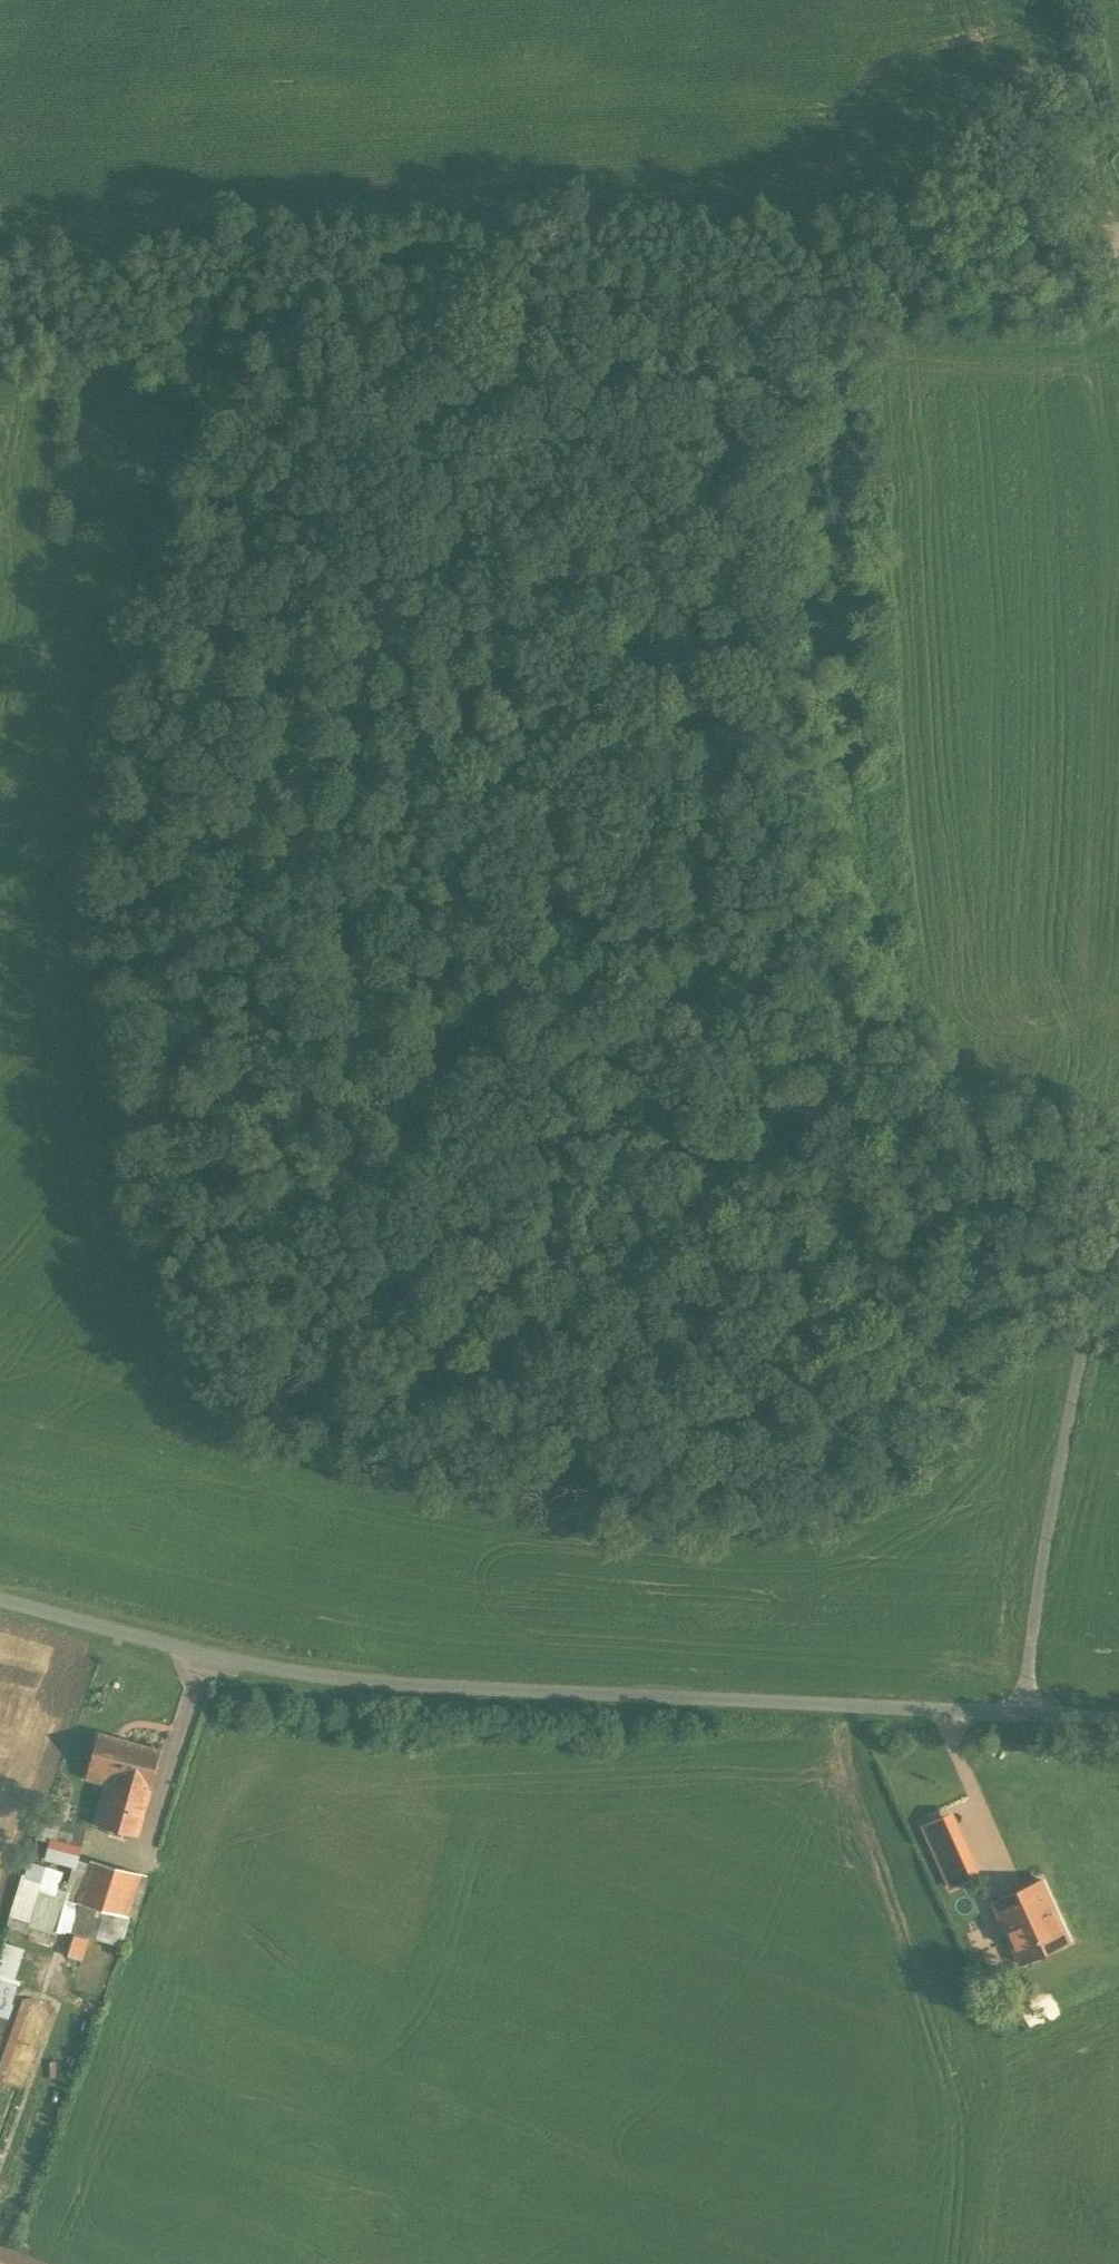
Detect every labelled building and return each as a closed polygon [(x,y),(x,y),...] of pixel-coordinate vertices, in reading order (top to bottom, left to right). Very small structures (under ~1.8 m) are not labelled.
[(161,1753),(94,1733),(79,1785),(109,1793),(99,1828),(136,1839),(161,1753)] [(61,1819),(53,1856),(81,1863),(90,1825),(61,1819)] [(951,1829),(930,1839),(961,1905),(977,1897),(971,1883),(995,1872),(978,1837),(959,1846),(951,1829)] [(147,1875),(92,1859),(80,1900),(135,1916),(147,1875)] [(1044,1877),(991,1901),(1018,1959),(1071,1935),(1044,1877)] [(76,1930),(70,1949),(86,1954),(92,1935),(76,1930)] [(0,1968),(0,2011),(11,2014),(33,1944),(10,1937),(0,1968)]
